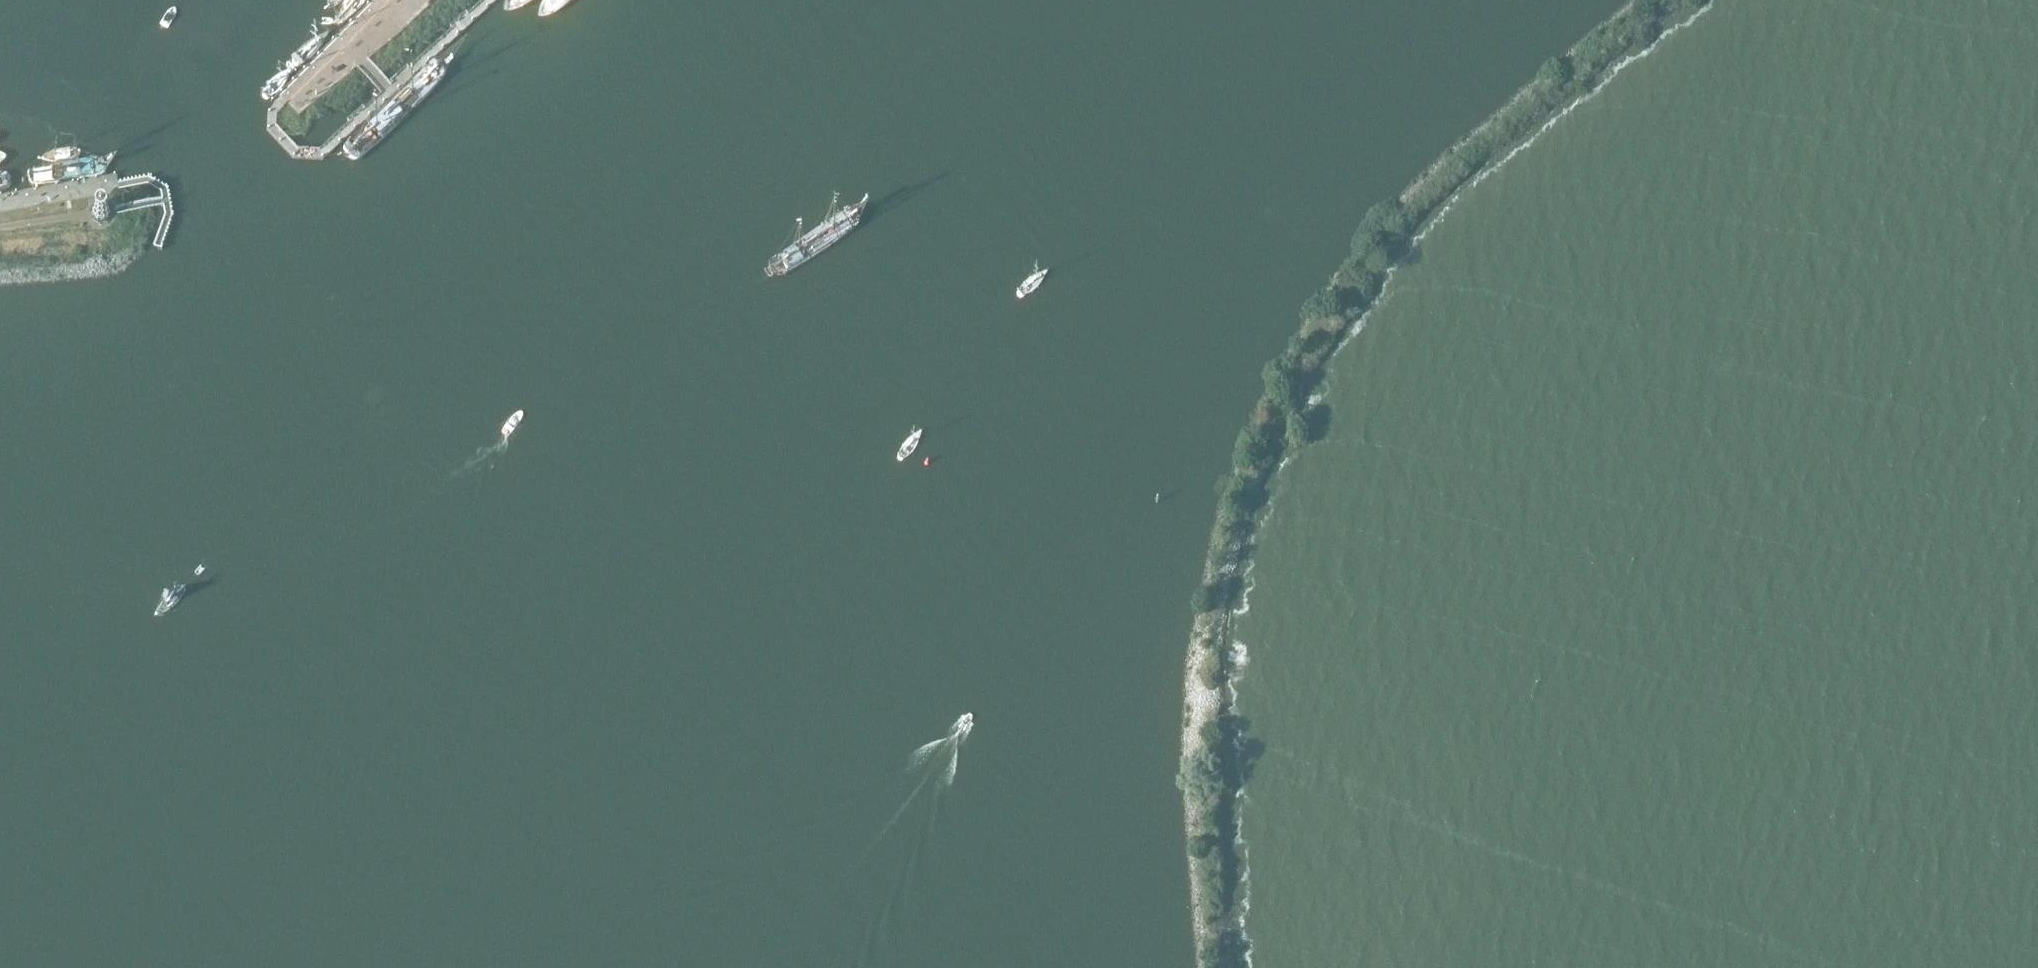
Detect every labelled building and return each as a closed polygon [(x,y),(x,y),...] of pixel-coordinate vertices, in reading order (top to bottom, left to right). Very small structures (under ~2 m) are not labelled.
[(95,204),(90,210),(90,218),(96,223),(104,223),(110,217),(109,209),(103,204),(95,204)]
